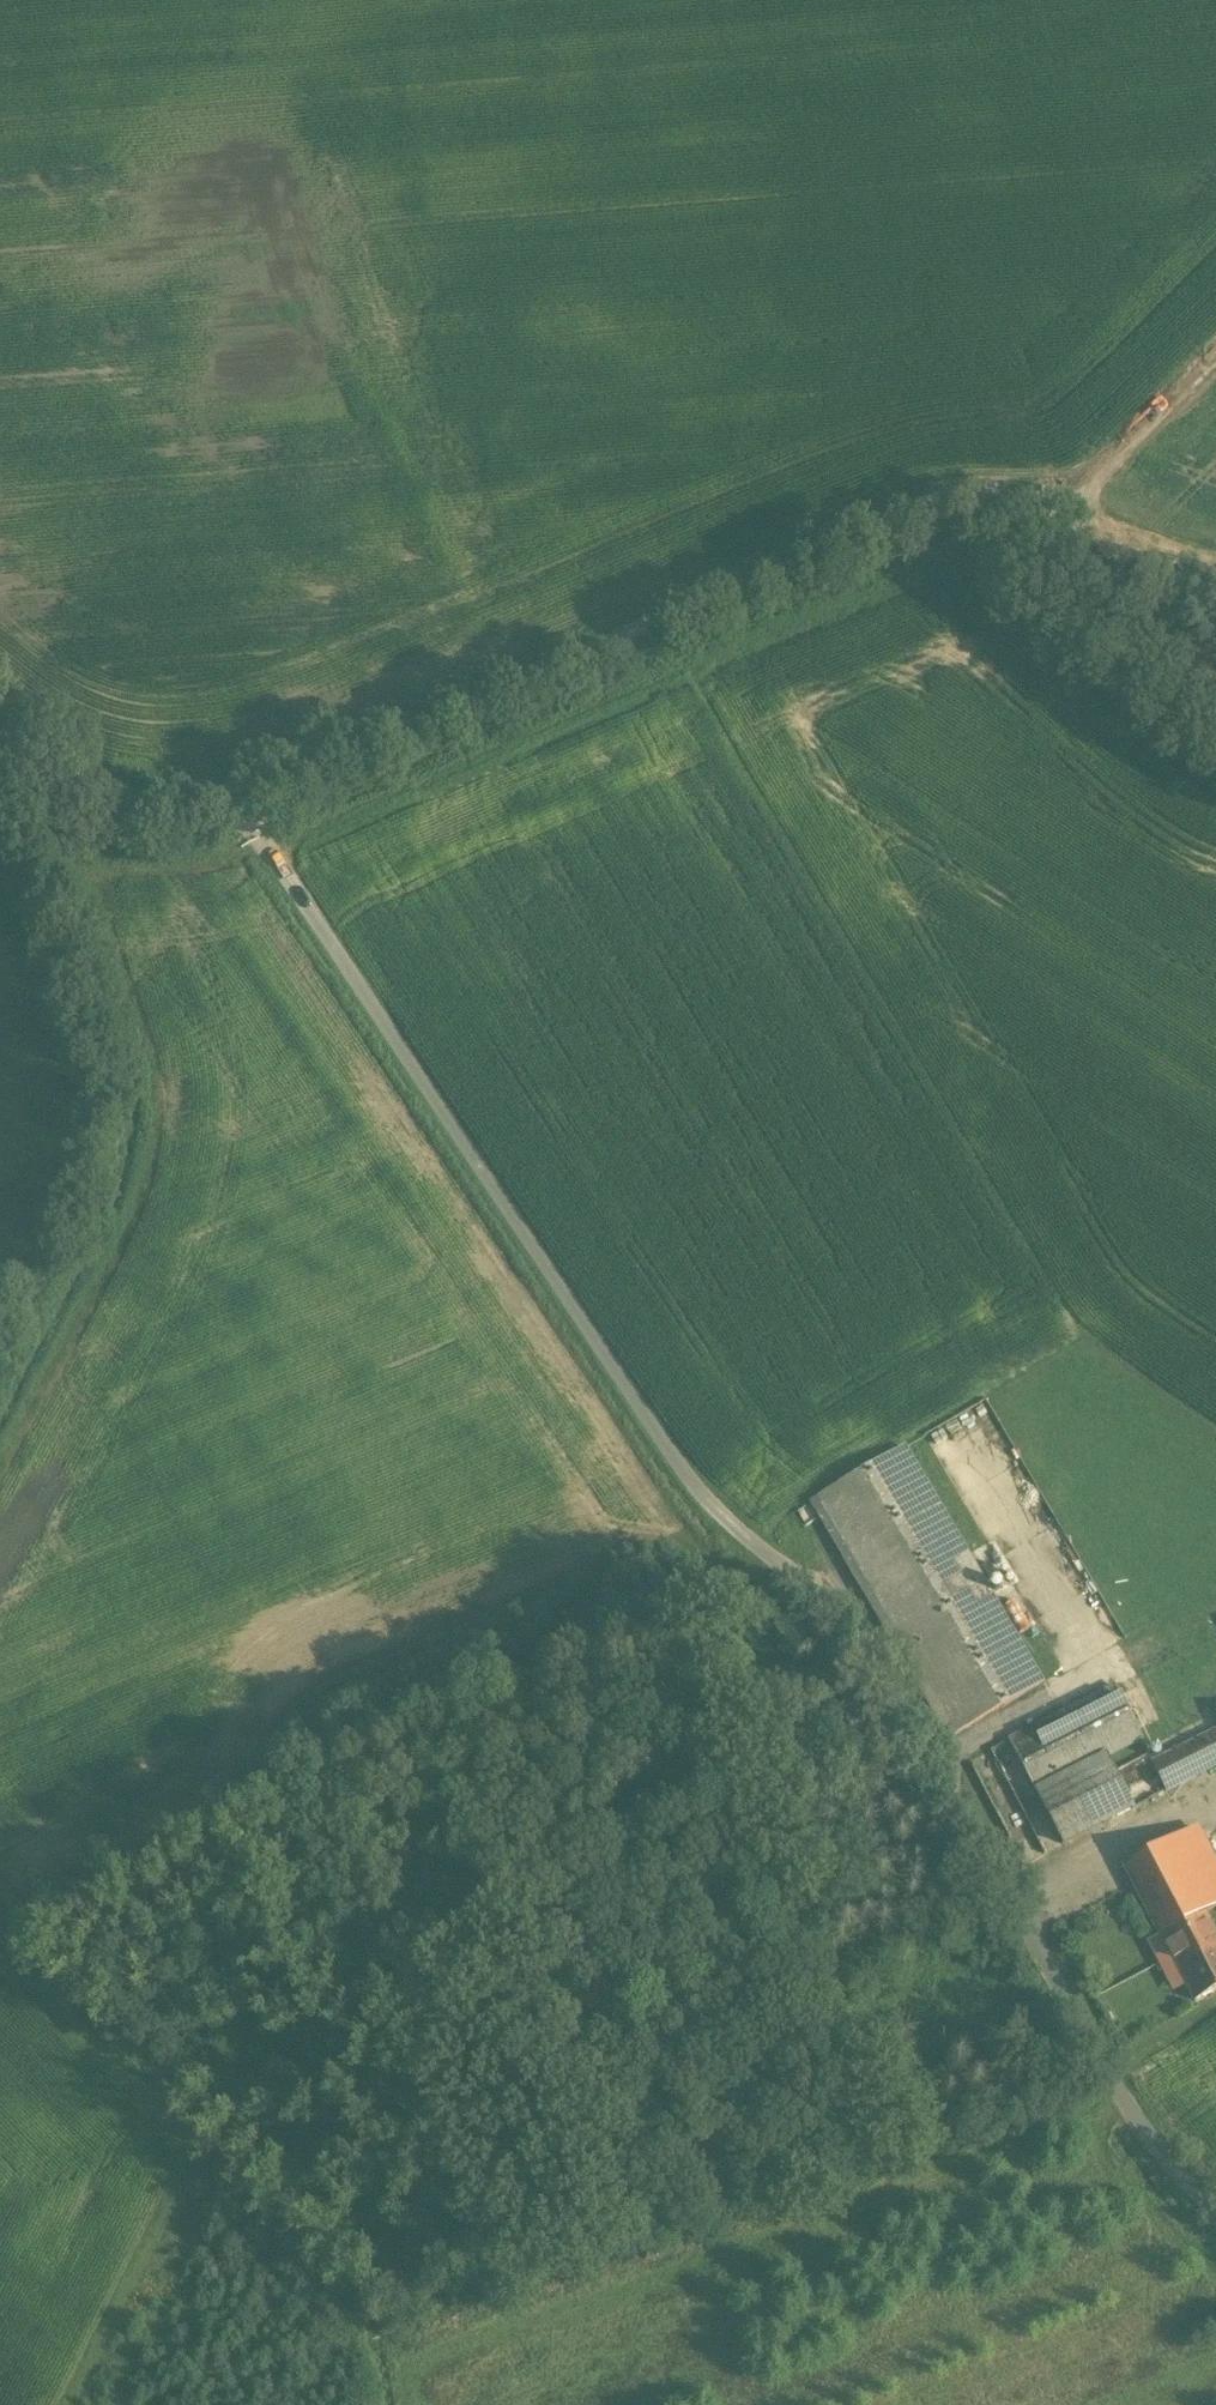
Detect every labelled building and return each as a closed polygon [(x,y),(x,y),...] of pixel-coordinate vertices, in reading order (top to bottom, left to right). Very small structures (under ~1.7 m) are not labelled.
[(914,1444),(823,1494),(957,1733),(1048,1682),(914,1444)] [(1145,1727),(1122,1681),(1016,1734),(1063,1830),(1139,1793),(1114,1743),(1145,1727)] [(1150,1764),(1165,1792),(1215,1766),(1215,1731),(1150,1764)] [(1160,1935),(1204,1912),(1215,1906),(1215,1870),(1196,1831),(1125,1868),(1160,1935)] [(1204,1912),(1160,1935),(1194,2000),(1215,1989),(1215,1935),(1204,1912)]
